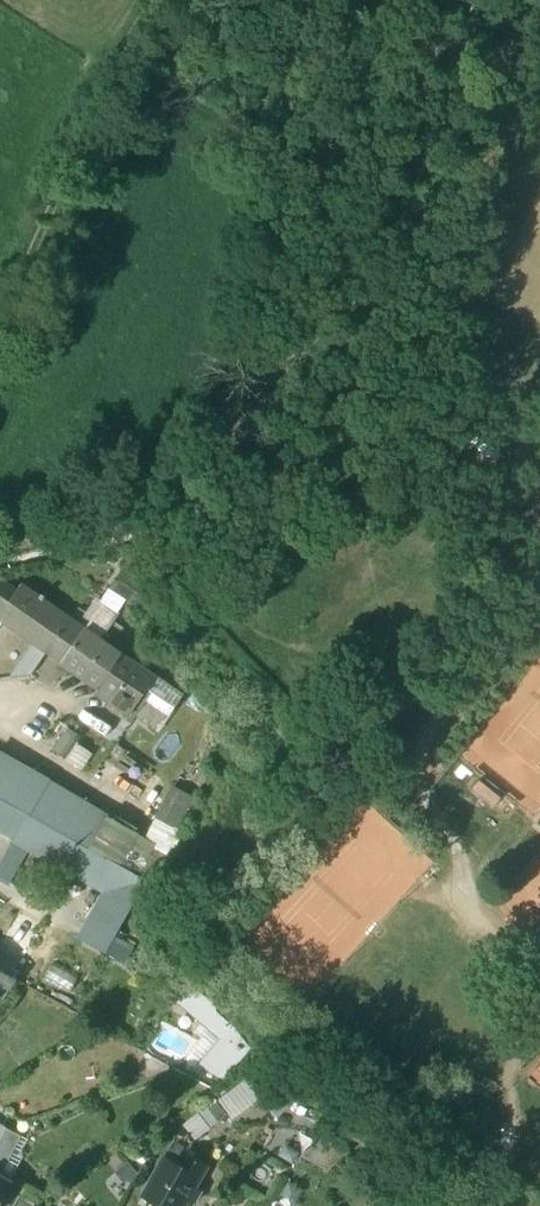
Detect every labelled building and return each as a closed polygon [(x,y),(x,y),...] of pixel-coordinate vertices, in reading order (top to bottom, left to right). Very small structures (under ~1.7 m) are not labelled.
[(140,580),(126,568),(112,589),(127,599),(140,580)] [(1,618),(19,592),(2,581),(0,584),(0,617),(1,618)] [(71,617),(24,584),(19,592),(1,618),(35,641),(48,651),(71,617)] [(118,613),(98,599),(87,614),(77,607),(71,617),(87,628),(101,637),(118,613)] [(71,617),(48,651),(64,661),(87,628),(71,617)] [(101,637),(87,628),(64,661),(102,688),(124,654),(101,637)] [(48,651),(35,641),(12,677),(31,674),(48,651)] [(157,676),(124,654),(102,688),(100,691),(132,712),(133,713),(157,677),(157,676)] [(184,697),(157,677),(133,713),(132,712),(129,717),(135,721),(147,702),(155,707),(159,703),(172,713),(174,713),(184,697)] [(174,713),(172,713),(162,729),(180,741),(190,725),(174,713)] [(77,733),(60,722),(48,738),(54,743),(53,751),(61,757),(77,733)] [(29,813),(48,781),(31,771),(35,765),(20,757),(13,760),(0,753),(0,796),(29,813)] [(87,804),(48,781),(29,813),(68,836),(87,804)] [(0,796),(0,831),(14,839),(29,813),(0,796)] [(117,821),(87,804),(68,836),(93,850),(139,876),(157,845),(134,832),(137,827),(119,817),(117,821)] [(68,836),(29,813),(14,839),(13,841),(32,852),(77,878),(93,850),(68,836)] [(190,824),(169,813),(158,833),(167,838),(164,844),(176,850),(190,824)] [(32,852),(13,841),(0,864),(0,877),(13,884),(32,852)] [(139,876),(93,850),(77,878),(104,893),(79,937),(125,964),(134,948),(112,935),(145,880),(139,876)] [(499,905),(521,925),(533,912),(510,892),(499,905)] [(14,980),(0,971),(0,996),(14,980)] [(251,1045),(219,1010),(207,1022),(225,1039),(213,1053),(221,1060),(214,1069),(223,1078),(251,1045)] [(203,1135),(224,1113),(212,1101),(190,1123),(203,1135)] [(3,1170),(20,1135),(6,1128),(0,1140),(0,1168),(3,1170)] [(167,1155),(146,1194),(168,1205),(185,1205),(196,1186),(203,1175),(190,1168),(167,1155)] [(206,1169),(193,1162),(190,1168),(203,1175),(206,1169)] [(13,1180),(0,1173),(0,1203),(13,1180)] [(196,1186),(188,1201),(195,1205),(203,1190),(196,1186)]
